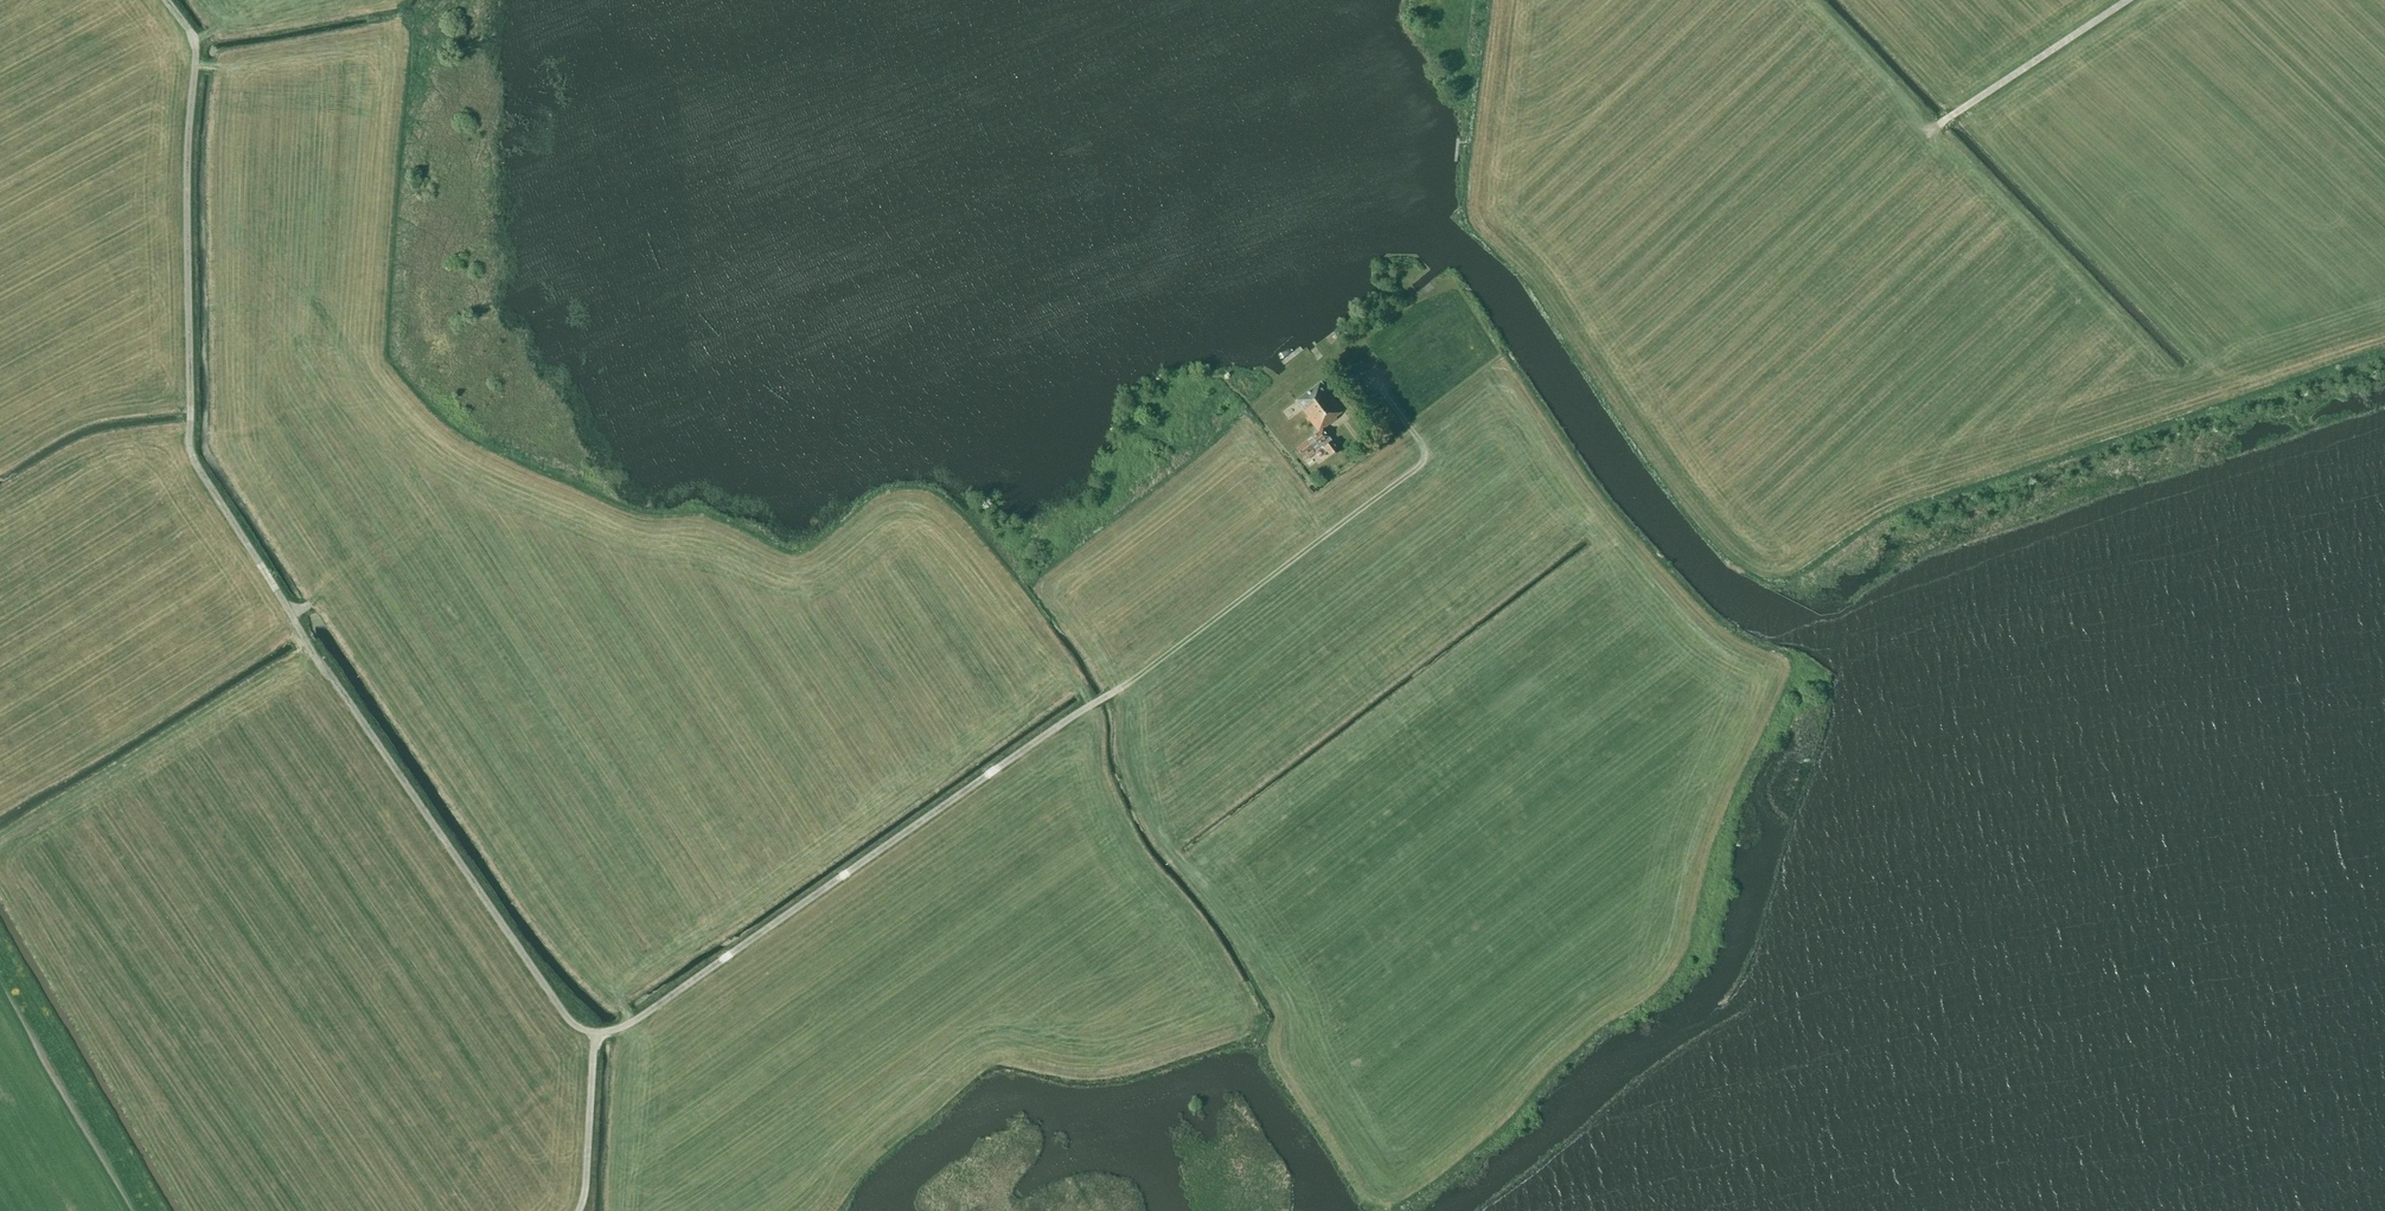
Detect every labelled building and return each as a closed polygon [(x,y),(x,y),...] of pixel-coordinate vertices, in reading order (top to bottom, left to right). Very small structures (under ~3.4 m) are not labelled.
[(1336,416),(1343,411),(1329,392),(1328,393),(1326,391),(1328,390),(1328,389),(1327,390),(1321,381),(1295,401),(1316,428),(1314,429),(1314,432),(1315,434),(1306,441),(1295,449),(1302,457),(1313,449),(1316,453),(1324,447),(1331,456),(1339,449),(1323,428),(1337,418),(1336,416)]
